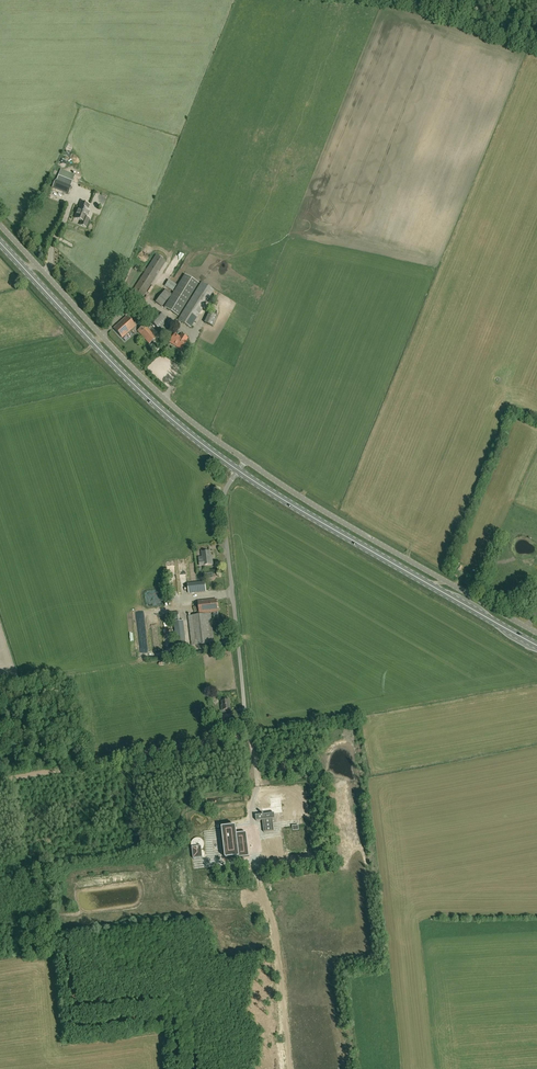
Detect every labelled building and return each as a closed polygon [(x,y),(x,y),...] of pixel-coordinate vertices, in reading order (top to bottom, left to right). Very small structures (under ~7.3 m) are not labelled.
[(54,181),(52,188),(67,194),(70,186),(69,186),(71,181),(57,176),(55,181),(54,181)] [(80,202),(74,218),(81,221),(80,225),(85,227),(88,218),(86,217),(88,211),(86,210),(88,205),(80,202)] [(141,298),(166,261),(156,255),(132,292),(141,298)] [(199,283),(184,274),(164,308),(178,316),(199,283)] [(169,282),(165,288),(173,292),(176,286),(169,282)] [(191,327),(214,290),(201,282),(178,320),(191,327)] [(156,302),(162,306),(171,294),(165,290),(156,302)] [(122,311),(132,296),(125,291),(115,306),(122,311)] [(159,330),(168,321),(156,310),(147,319),(159,330)] [(211,315),(207,326),(214,328),(218,318),(211,315)] [(122,338),(135,326),(126,316),(113,328),(122,338)] [(149,344),(156,338),(144,325),(137,331),(149,344)] [(186,341),(187,338),(181,335),(180,337),(175,334),(170,342),(181,350),(187,341),(186,341)] [(203,561),(199,561),(200,566),(213,564),(212,558),(211,558),(210,551),(206,552),(206,550),(201,551),(202,556),(203,556),(203,561)] [(189,593),(206,592),(205,582),(188,583),(189,593)] [(198,615),(188,616),(192,646),(214,643),(211,613),(218,612),(217,608),(219,608),(218,604),(217,604),(217,600),(198,602),(200,614),(198,614),(198,615)] [(183,621),(174,622),(176,640),(185,639),(183,621)] [(222,725),(233,723),(231,714),(230,709),(229,700),(222,701),(222,705),(222,706),(222,710),(223,710),(223,715),(220,715),(222,725)] [(210,728),(211,736),(218,735),(216,726),(218,726),(217,721),(208,722),(209,729),(210,728)] [(273,819),(275,819),(274,813),(256,815),(256,821),(262,820),(264,832),(274,831),(273,819)] [(235,826),(222,827),(223,835),(226,858),(226,859),(227,859),(228,859),(250,857),(247,833),(246,832),(238,833),(237,827),(236,826),(235,826)] [(193,843),(193,845),(193,847),(194,847),(193,847),(195,859),(204,858),(204,857),(204,856),(205,855),(206,855),(206,854),(206,853),(206,852),(205,851),(204,850),(203,850),(203,849),(205,847),(205,845),(205,843),(205,841),(204,840),(202,838),(200,838),(198,838),(196,838),(195,839),(194,839),(193,841),(193,843)] [(270,859),(276,857),(274,847),(268,848),(270,859)]
